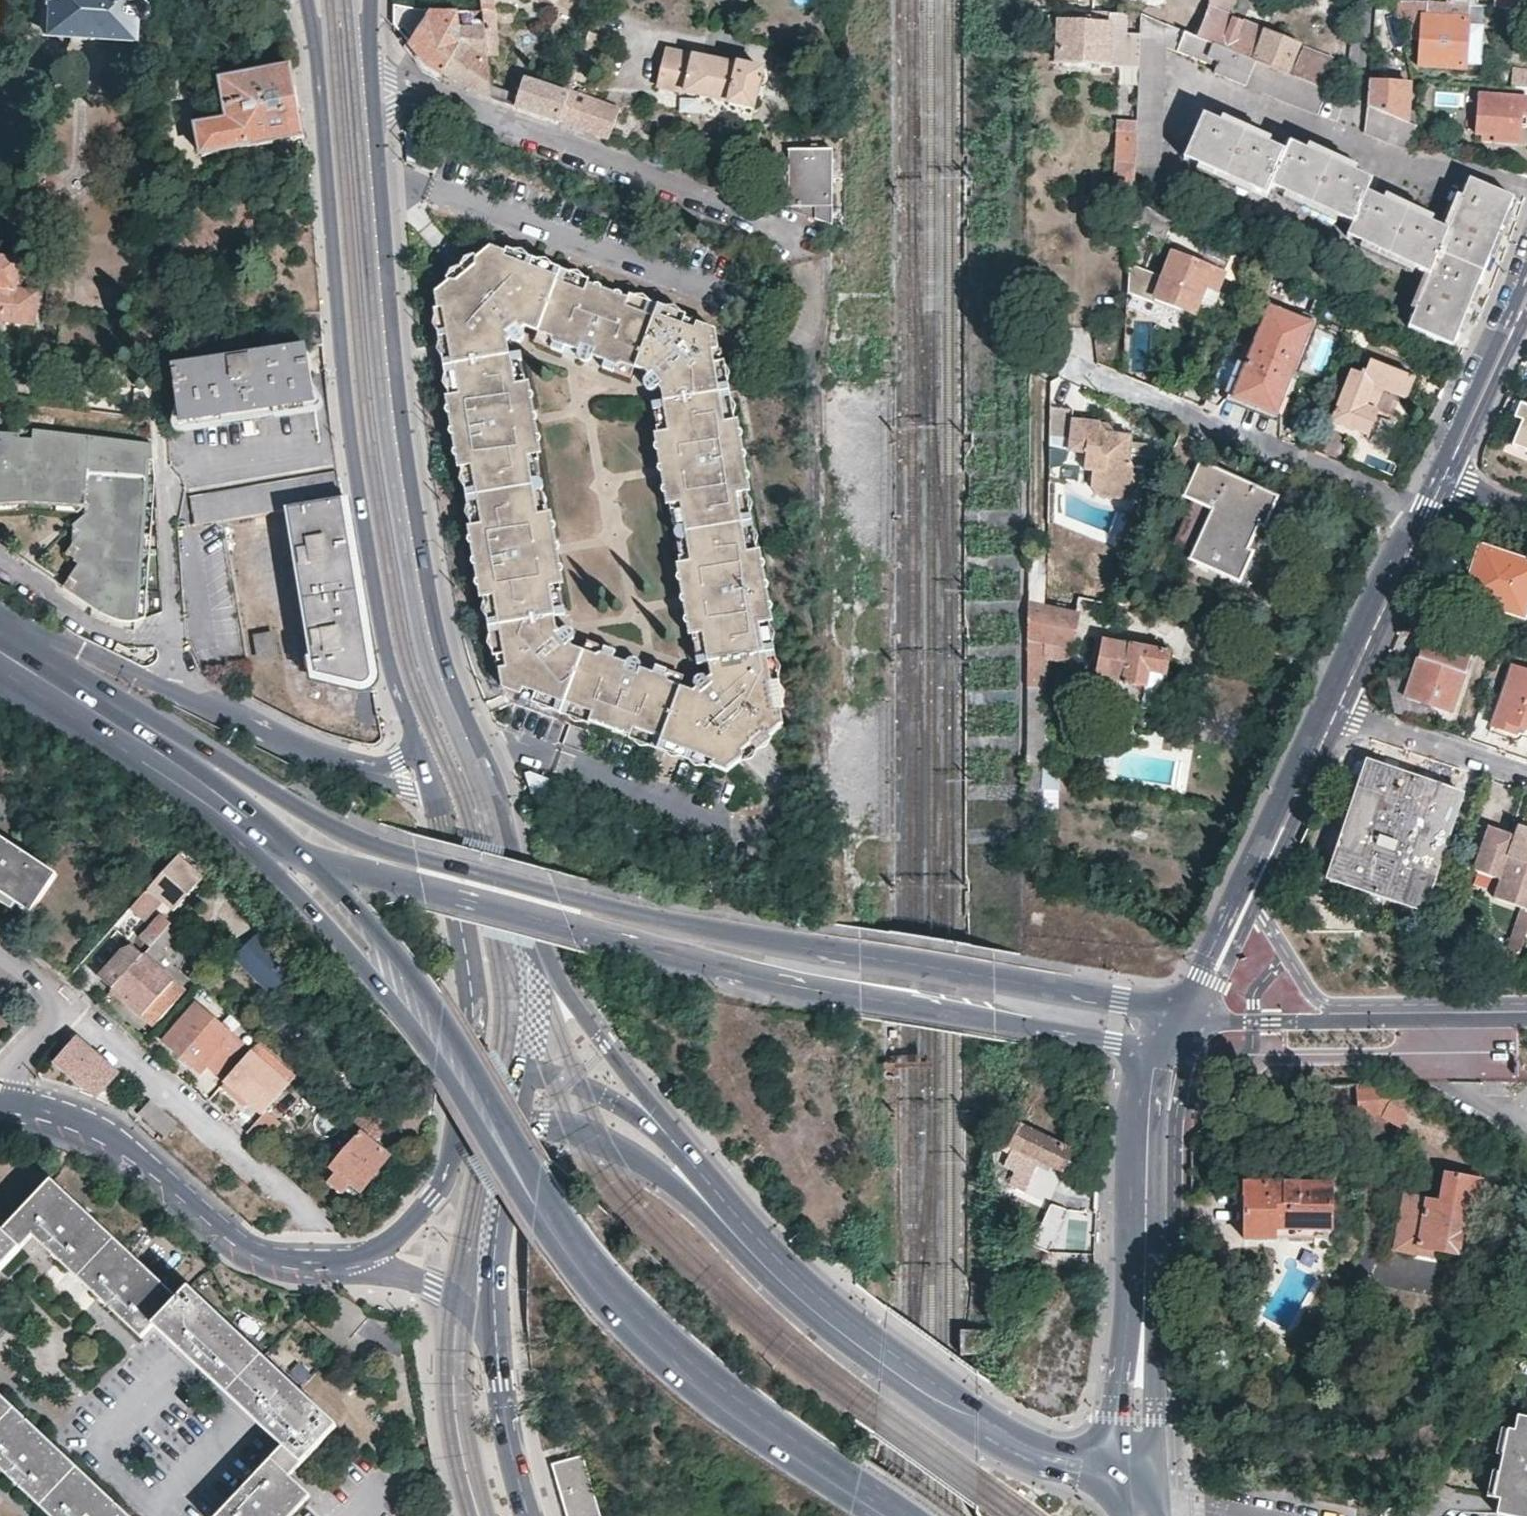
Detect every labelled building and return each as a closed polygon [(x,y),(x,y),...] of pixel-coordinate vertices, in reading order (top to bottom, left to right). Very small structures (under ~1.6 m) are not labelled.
[(148,29),(149,0),(41,0),(39,24),(130,30),(130,28),(148,29)] [(483,10),(486,26),(489,58),(499,56),(492,6),(494,0),(482,0),(483,10)] [(1209,0),(1184,0),(1171,28),(1197,39),(1208,13),(1209,9),(1209,0)] [(1209,9),(1208,13),(1197,39),(1284,74),(1297,43),(1229,14),(1233,0),(1209,0),(1209,9)] [(1484,8),(1493,9),(1494,0),(1485,0),(1484,8)] [(1493,9),(1526,12),(1526,0),(1494,0),(1493,9)] [(1462,6),(1448,5),(1396,1),(1395,15),(1414,17),(1413,28),(1422,29),(1420,68),(1462,70),(1464,67),(1465,65),(1478,66),(1481,28),(1477,27),(1477,20),(1464,19),(1465,6),(1462,6)] [(410,44),(430,10),(420,9),(417,8),(394,4),(393,25),(401,34),(410,44)] [(458,10),(432,10),(430,10),(410,44),(413,49),(426,66),(434,70),(442,74),(456,47),(457,40),(457,38),(453,34),(450,38),(444,34),(448,28),(457,28),(458,10)] [(1139,67),(1142,16),(1090,13),(1090,18),(1050,16),(1048,50),(1059,51),(1058,63),(1139,67)] [(1284,74),(1197,39),(1171,28),(1142,16),(1139,67),(1135,124),(1132,186),(1158,188),(1168,48),(1217,69),(1215,74),(1315,115),(1325,91),(1289,76),(1284,74)] [(495,102),(489,58),(486,26),(457,28),(457,38),(457,40),(456,47),(442,74),(464,87),(481,97),(495,102)] [(584,62),(578,82),(596,87),(611,37),(593,31),(584,62)] [(1298,56),(1289,76),(1325,91),(1332,94),(1344,67),(1331,62),(1332,60),(1302,46),(1298,56)] [(729,108),(754,112),(763,71),(738,65),(738,68),(668,52),(658,89),(730,105),(729,108)] [(574,92),(578,82),(584,62),(575,58),(567,84),(571,85),(568,95),(529,81),(519,110),(537,116),(564,125),(574,92)] [(276,162),(308,156),(301,120),(291,67),(221,80),(228,119),(198,125),(203,154),(272,141),(276,162)] [(1367,109),(1416,128),(1417,113),(1407,112),(1409,85),(1369,81),(1367,109)] [(1525,89),(1521,89),(1521,98),(1478,95),(1476,135),(1493,136),(1493,142),(1519,144),(1520,117),(1526,118),(1526,89),(1525,89)] [(607,105),(574,92),(564,125),(585,133),(597,137),(607,105)] [(1408,150),(1416,128),(1367,109),(1366,133),(1408,150)] [(1453,347),(1512,199),(1469,180),(1447,231),(1366,194),(1372,182),(1289,144),(1284,153),(1203,116),(1183,159),(1265,196),(1269,188),(1351,225),(1346,238),(1429,277),(1408,330),(1453,347)] [(1118,123),(1116,178),(1115,194),(1131,195),(1132,186),(1135,124),(1118,123)] [(830,152),(790,152),(790,212),(792,213),(805,219),(828,228),(831,230),(830,152)] [(1105,194),(1115,194),(1116,178),(1105,178),(1105,194)] [(1153,211),(1131,199),(1130,221),(1143,228),(1153,211)] [(651,739),(648,747),(677,758),(681,749),(703,758),(700,766),(717,773),(733,760),(728,754),(753,734),(759,740),(775,727),(773,711),(766,712),(762,683),(769,682),(765,655),(759,656),(754,626),(765,624),(761,598),(741,600),(743,595),(743,590),(740,586),(758,584),(754,554),(743,555),(739,527),(734,497),(745,495),(741,465),(721,469),(722,464),(722,461),(722,457),(720,454),(738,452),(734,422),(723,424),(719,395),(714,358),(720,357),(717,333),(697,326),(693,335),(653,320),(625,310),(629,301),(587,285),(584,294),(555,283),(506,264),(509,255),(491,249),(488,250),(477,259),(482,266),(456,287),(451,280),(434,294),(437,311),(445,309),(449,338),(441,339),(444,356),(445,365),(453,364),(459,394),(449,395),(454,425),(473,422),(471,426),(471,429),(473,432),(474,435),(456,438),(460,468),(469,467),(473,494),(478,524),(469,525),(474,555),(493,553),(491,558),(491,561),(493,564),(495,567),(476,570),(481,599),(490,598),(494,624),(485,625),(495,689),(498,691),(512,696),(515,689),(554,703),(581,712),(578,721),(600,730),(621,737),(625,729),(651,739)] [(1162,277),(1128,264),(1127,293),(1152,303),(1154,299),(1205,319),(1223,274),(1172,254),(1162,277)] [(555,283),(558,274),(509,255),(506,264),(555,283)] [(3,321),(33,324),(36,291),(15,289),(17,260),(0,259),(0,321),(3,321)] [(482,266),(477,259),(451,280),(456,287),(482,266)] [(584,294),(587,285),(558,274),(555,283),(584,294)] [(653,320),(656,311),(644,306),(629,301),(625,310),(653,320)] [(1274,416),(1311,324),(1269,307),(1232,399),(1274,416)] [(445,309),(437,311),(441,339),(449,338),(445,309)] [(693,335),(697,326),(656,311),(653,320),(693,335)] [(531,347),(550,354),(554,343),(535,336),(531,347)] [(306,346),(306,345),(171,363),(180,424),(314,404),(306,346)] [(526,384),(522,356),(510,356),(514,386),(526,384)] [(719,395),(726,394),(720,357),(714,358),(719,395)] [(1407,400),(1416,378),(1371,360),(1367,371),(1364,370),(1361,375),(1352,371),(1332,421),(1370,436),(1380,411),(1375,410),(1367,407),(1375,387),(1384,391),(1407,400)] [(453,364),(445,365),(449,395),(459,394),(453,364)] [(612,377),(628,383),(633,372),(617,367),(612,377)] [(1375,410),(1384,391),(1375,387),(1367,407),(1375,410)] [(723,424),(734,422),(730,393),(726,394),(719,395),(723,424)] [(1515,400),(1511,412),(1517,415),(1516,419),(1523,422),(1513,446),(1526,451),(1526,404),(1515,400)] [(652,404),(656,433),(668,432),(663,403),(652,404)] [(1071,413),(1050,412),(1050,439),(1071,441),(1071,454),(1087,455),(1086,467),(1094,467),(1093,487),(1113,489),(1112,499),(1132,500),(1135,481),(1133,481),(1133,471),(1145,471),(1146,446),(1130,445),(1130,437),(1114,436),(1108,436),(1103,435),(1100,431),(1096,431),(1095,425),(1072,423),(1071,413)] [(1105,426),(1095,425),(1096,431),(1100,431),(1103,435),(1108,436),(1114,436),(1105,426)] [(1207,444),(1182,433),(1169,466),(1193,476),(1183,498),(1191,501),(1212,510),(1192,554),(1189,561),(1239,584),(1253,553),(1247,550),(1258,525),(1264,527),(1276,500),(1198,463),(1207,444)] [(147,459),(154,459),(153,442),(26,434),(0,436),(0,503),(27,501),(83,505),(83,514),(71,525),(72,525),(80,531),(71,543),(80,549),(74,558),(73,560),(77,563),(69,576),(77,582),(70,592),(79,597),(95,609),(97,606),(100,608),(99,611),(110,616),(120,620),(135,620),(138,590),(146,591),(148,574),(139,574),(140,548),(150,549),(151,532),(142,531),(146,477),(147,459)] [(541,484),(537,456),(526,458),(530,485),(541,484)] [(155,478),(154,459),(147,459),(146,477),(155,478)] [(469,467),(460,468),(465,495),(473,494),(469,467)] [(288,510),(343,501),(338,473),(190,497),(195,525),(288,510)] [(151,532),(155,478),(146,477),(142,531),(151,532)] [(545,514),(541,484),(530,485),(535,515),(545,514)] [(1102,498),(1112,499),(1113,489),(1093,487),(1102,498)] [(473,494),(465,495),(469,525),(478,524),(473,494)] [(739,527),(750,526),(746,496),(745,495),(734,497),(739,527)] [(0,503),(0,511),(28,509),(27,501),(0,503)] [(76,512),(83,505),(27,501),(28,509),(76,512)] [(351,555),(343,501),(288,510),(314,674),(362,684),(363,685),(369,681),(370,678),(371,674),(369,666),(351,555)] [(1171,544),(1192,554),(1212,510),(1191,501),(1171,544)] [(667,506),(672,537),(683,535),(679,505),(667,506)] [(71,543),(80,531),(72,525),(71,543)] [(1253,553),(1264,527),(1258,525),(1247,550),(1253,553)] [(743,555),(754,554),(750,526),(739,527),(743,555)] [(672,537),(676,566),(687,564),(683,535),(672,537)] [(74,558),(80,549),(71,543),(65,553),(74,558)] [(1526,607),(1526,562),(1480,547),(1462,599),(1522,620),(1526,607)] [(148,574),(150,549),(140,548),(139,574),(148,574)] [(1076,613),(1083,573),(1043,565),(1044,558),(1028,555),(1028,586),(1028,699),(1028,707),(1044,706),(1046,707),(1046,661),(1068,664),(1078,613),(1076,613)] [(70,592),(77,582),(69,576),(62,586),(70,592)] [(561,614),(557,588),(546,589),(550,616),(561,614)] [(145,617),(146,591),(138,590),(135,620),(145,617)] [(490,598),(481,599),(485,625),(494,624),(490,598)] [(759,656),(765,655),(769,655),(765,624),(754,626),(759,656)] [(275,655),(271,634),(254,636),(257,658),(275,655)] [(687,635),(691,664),(702,663),(698,634),(687,635)] [(595,645),(578,639),(574,651),(591,657),(595,645)] [(1451,715),(1472,655),(1425,640),(1405,699),(1451,715)] [(1167,653),(1102,642),(1095,679),(1101,680),(1096,701),(1151,713),(1156,690),(1159,687),(1162,674),(1163,675),(1167,653)] [(676,675),(657,668),(653,679),(671,686),(676,675)] [(1513,669),(1493,726),(1515,735),(1517,728),(1526,731),(1526,673),(1513,669)] [(766,712),(773,711),(769,682),(762,683),(766,712)] [(515,689),(512,696),(551,711),(554,703),(515,689)] [(554,703),(551,711),(578,721),(581,712),(554,703)] [(1061,792),(1060,728),(1044,729),(1044,717),(1028,717),(1025,850),(1041,859),(1044,791),(1061,792)] [(625,729),(621,737),(648,747),(651,739),(625,729)] [(728,754),(733,760),(759,740),(753,734),(728,754)] [(681,749),(677,758),(700,766),(703,758),(681,749)] [(1466,801),(1469,794),(1368,760),(1365,767),(1372,769),(1458,799),(1466,801)] [(1334,876),(1372,769),(1365,767),(1327,874),(1334,876)] [(1458,799),(1372,769),(1334,876),(1420,906),(1458,799)] [(1428,908),(1466,801),(1458,799),(1420,906),(1428,908)] [(1519,835),(1517,840),(1493,831),(1478,874),(1502,882),(1495,901),(1518,910),(1526,913),(1526,838),(1519,835)] [(57,874),(0,835),(0,893),(31,914),(57,874)] [(204,876),(177,853),(144,891),(129,907),(114,924),(129,937),(144,919),(163,899),(175,909),(204,876)] [(1420,906),(1334,876),(1327,874),(1325,881),(1425,916),(1428,908),(1420,906)] [(1526,933),(1526,913),(1518,910),(1501,957),(1519,957),(1526,933)] [(151,946),(167,929),(173,921),(164,914),(147,933),(145,933),(142,937),(151,946)] [(115,987),(113,989),(155,1025),(185,990),(151,960),(173,935),(167,929),(151,946),(146,952),(115,987)] [(266,989),(284,968),(248,936),(230,957),(266,989)] [(146,952),(135,942),(123,947),(100,973),(115,987),(146,952)] [(245,1047),(197,1003),(166,1038),(202,1070),(207,1064),(220,1075),(245,1047)] [(348,1051),(338,1036),(329,1042),(338,1056),(348,1051)] [(106,1064),(77,1038),(58,1061),(97,1095),(117,1074),(106,1064)] [(263,1113),(264,1112),(293,1078),(256,1045),(225,1080),(263,1113)] [(1393,1083),(1356,1086),(1358,1119),(1381,1116),(1442,1150),(1456,1125),(1414,1102),(1417,1097),(1393,1083)] [(369,1139),(385,1121),(372,1109),(355,1129),(359,1133),(332,1164),(338,1169),(328,1180),(344,1194),(352,1182),(362,1191),(392,1157),(377,1144),(369,1139)] [(263,1113),(247,1132),(260,1144),(278,1124),(264,1112),(263,1113)] [(392,1127),(385,1121),(369,1139),(377,1144),(392,1127)] [(1080,1179),(1092,1155),(1020,1122),(1009,1144),(1080,1179)] [(1479,1207),(1484,1179),(1447,1173),(1445,1182),(1439,1181),(1436,1201),(1407,1196),(1398,1251),(1424,1255),(1425,1249),(1463,1255),(1470,1206),(1479,1207)] [(33,1235),(141,1336),(153,1324),(282,1446),(216,1515),(290,1515),(310,1494),(290,1475),(336,1426),(188,1286),(178,1296),(50,1177),(1,1228),(0,1227),(0,1270),(33,1235)] [(353,1202),(362,1191),(352,1182),(344,1194),(353,1202)] [(1335,1231),(1335,1184),(1246,1183),(1246,1208),(1248,1208),(1247,1239),(1279,1239),(1280,1230),(1335,1231)] [(52,1515),(131,1515),(0,1394),(0,1467),(52,1515)] [(1524,1411),(1520,1424),(1514,1423),(1508,1450),(1505,1465),(1499,1493),(1503,1494),(1501,1508),(1526,1515),(1526,1411),(1524,1411)] [(1500,1448),(1508,1450),(1514,1423),(1507,1421),(1500,1448)] [(570,1515),(605,1515),(583,1454),(552,1463),(570,1515)] [(1490,1491),(1499,1493),(1505,1465),(1496,1463),(1490,1491)]
